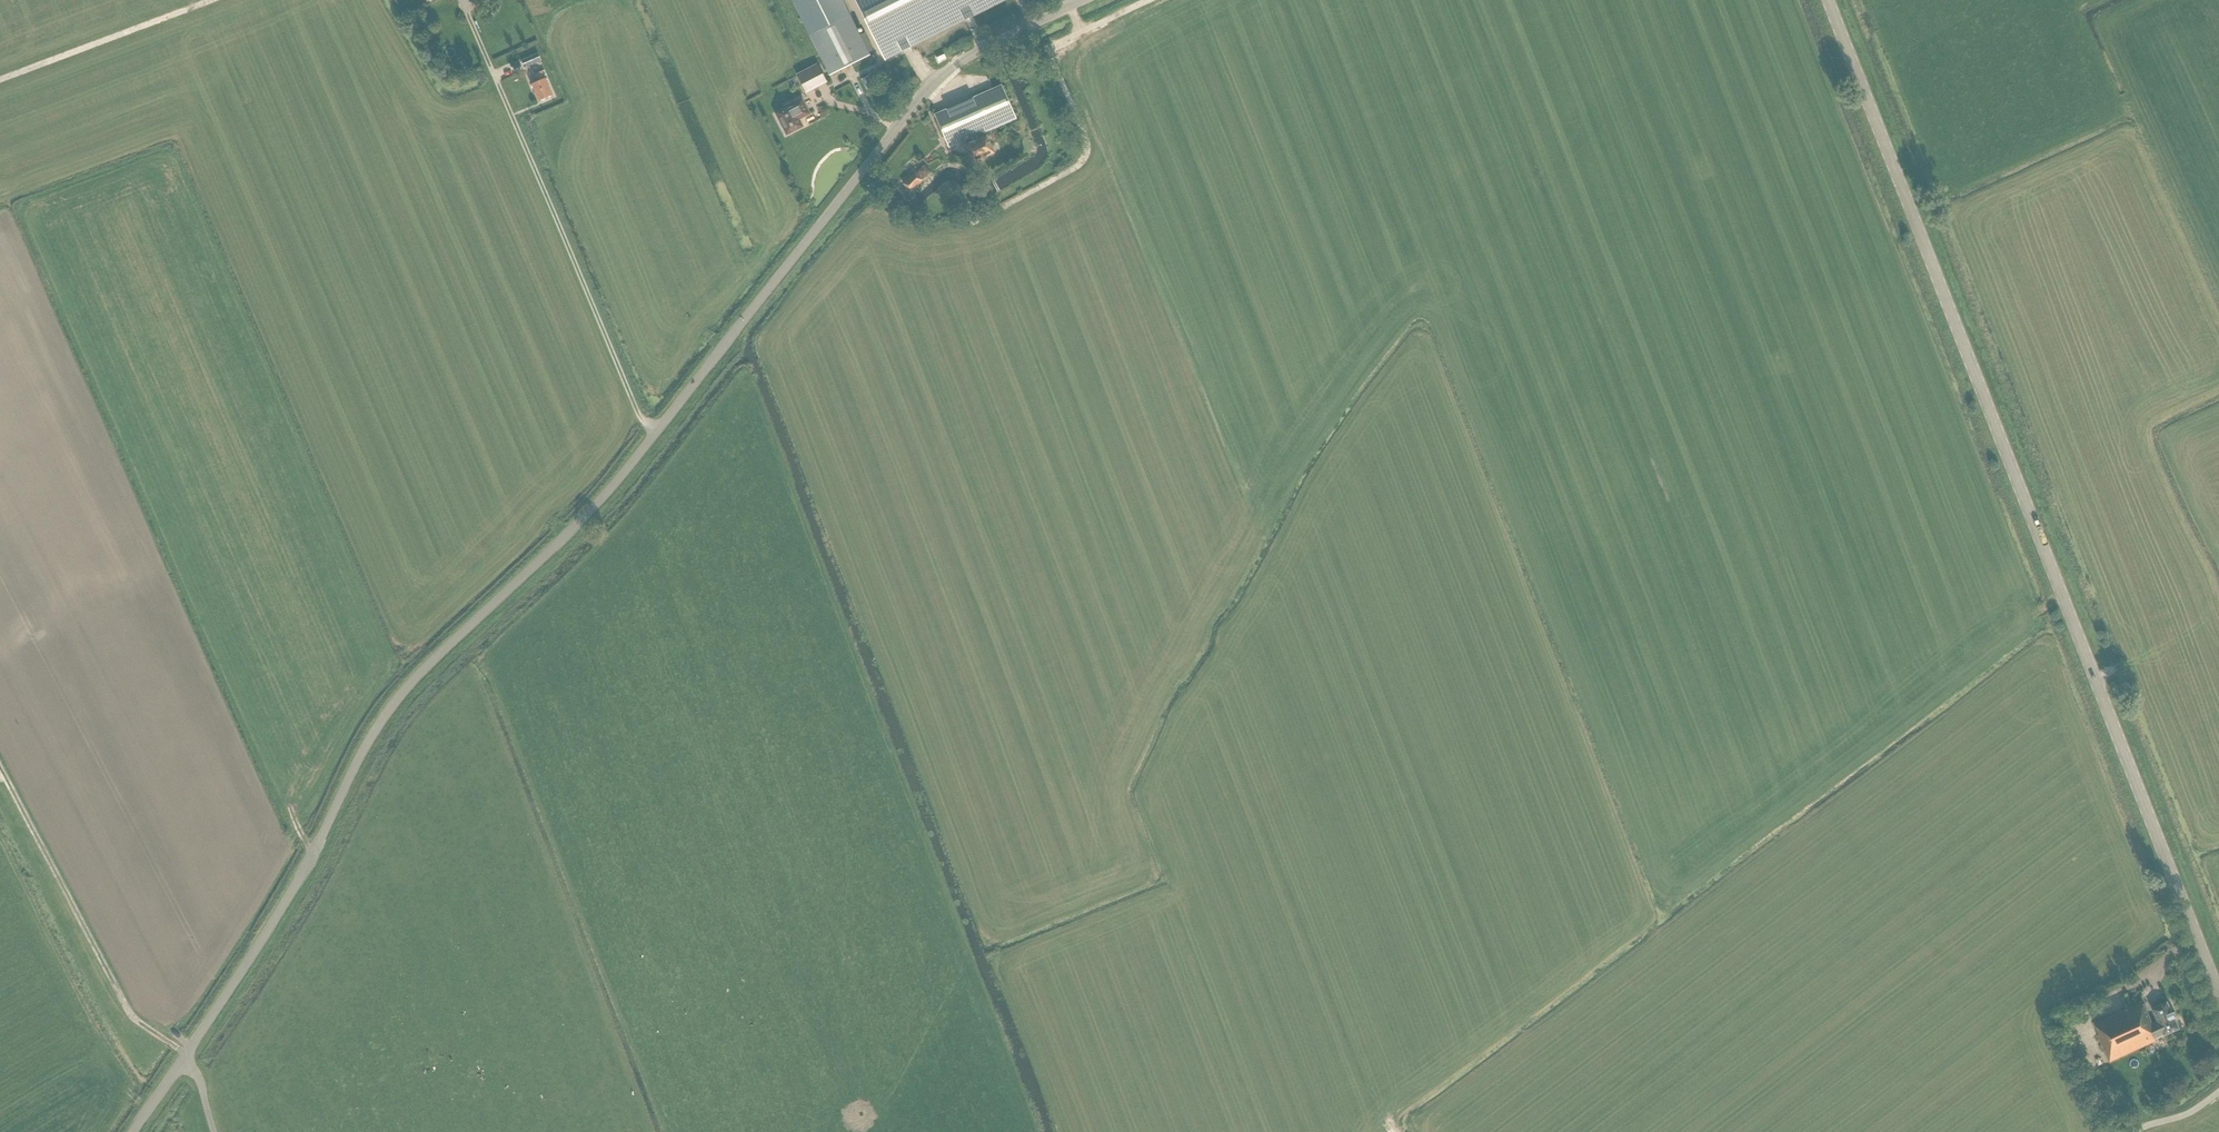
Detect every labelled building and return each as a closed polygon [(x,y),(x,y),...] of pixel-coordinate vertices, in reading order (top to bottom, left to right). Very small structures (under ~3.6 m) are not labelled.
[(829,77),(869,57),(840,0),(790,0),(829,77)] [(885,60),(1004,0),(855,0),(885,60)] [(507,52),(525,44),(520,35),(503,43),(507,52)] [(528,58),(531,65),(541,61),(538,53),(528,58)] [(805,95),(828,85),(820,65),(797,75),(805,95)] [(540,101),(553,96),(546,78),(545,79),(542,71),(535,74),(538,82),(532,84),(540,101)] [(874,87),(869,76),(861,79),(867,90),(874,87)] [(983,137),(981,134),(1016,118),(1001,85),(935,114),(950,147),(964,141),(966,145),(965,145),(973,162),(995,153),(987,135),(983,137)] [(779,124),(780,123),(785,134),(800,127),(797,120),(807,114),(799,98),(785,106),(786,109),(774,115),(779,124)] [(904,183),(912,192),(929,174),(922,167),(904,183)] [(2046,600),(2042,591),(2037,593),(2040,602),(2046,600)] [(2164,1034),(2164,1035),(2180,1029),(2175,1018),(2173,1013),(2172,1013),(2167,1002),(2152,1009),(2157,1021),(2152,1023),(2142,1001),(2131,1006),(2132,1007),(2095,1024),(2099,1034),(2098,1035),(2110,1062),(2156,1041),(2155,1039),(2164,1034)] [(2058,1019),(2065,1028),(2074,1023),(2067,1013),(2058,1019)]
